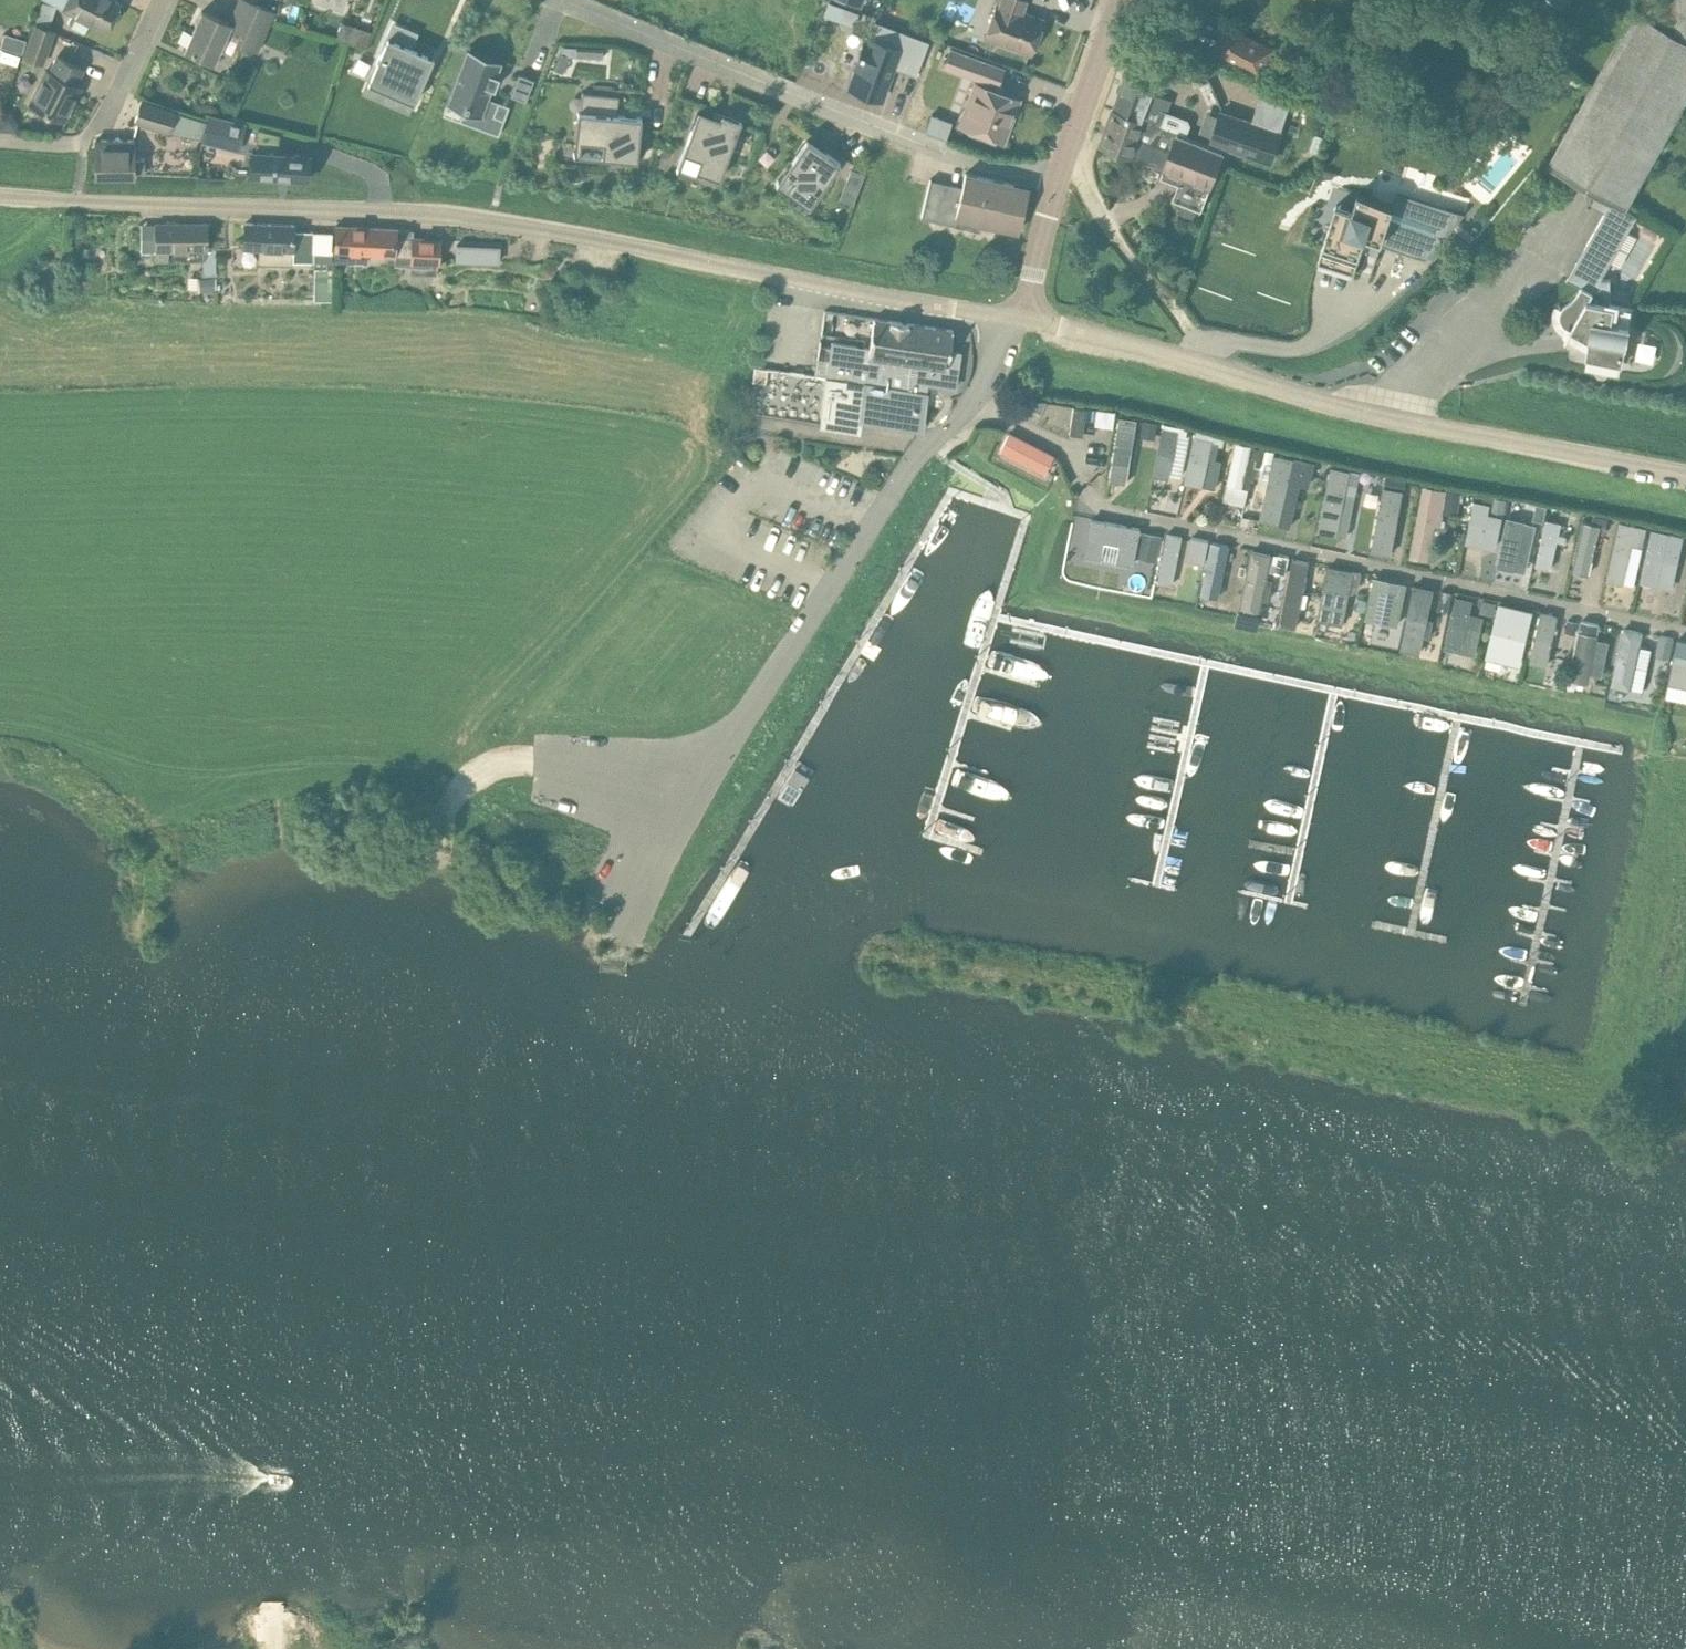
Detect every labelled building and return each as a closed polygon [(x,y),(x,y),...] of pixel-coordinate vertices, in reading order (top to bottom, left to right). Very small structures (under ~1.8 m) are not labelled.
[(121,1),(118,0),(50,0),(106,29),(121,1)] [(254,0),(237,0),(227,21),(202,10),(184,50),(212,62),(225,35),(258,49),(275,10),(275,9),(254,0)] [(316,2),(345,11),(349,0),(316,0),(316,2)] [(983,37),(1031,54),(1043,18),(1022,11),(1026,0),(997,0),(997,2),(996,1),(983,37)] [(1685,100),(1685,0),(1663,0),(1653,18),(1636,9),(1548,163),(1612,199),(1625,207),(1685,100)] [(841,6),(829,1),(824,13),(836,18),(841,6)] [(39,12),(35,22),(49,27),(52,17),(39,12)] [(57,30),(49,27),(35,22),(23,58),(44,65),(57,30)] [(1226,22),(1211,52),(1260,77),(1275,48),(1226,22)] [(853,70),(846,88),(878,101),(891,66),(913,75),(923,50),(888,36),(875,30),(872,29),(868,40),(865,38),(864,41),(861,40),(850,69),(853,70)] [(387,36),(367,82),(413,102),(433,56),(387,36)] [(553,68),(562,72),(569,55),(602,57),(603,48),(563,45),(553,68)] [(467,47),(446,103),(481,116),(483,112),(493,115),(499,101),(488,98),(492,87),(494,87),(499,75),(497,74),(502,60),(467,47)] [(1003,140),(1011,120),(1008,119),(1016,97),(1002,92),(1003,88),(1001,84),(997,82),(1002,68),(951,49),(944,67),(976,79),(959,124),(1003,140)] [(45,70),(29,103),(64,119),(72,101),(66,98),(81,67),(56,55),(49,71),(45,70)] [(1187,134),(1190,124),(1188,118),(1167,110),(1172,98),(1153,92),(1162,69),(1131,58),(1113,108),(1144,119),(1187,134)] [(533,79),(519,73),(511,94),(525,100),(533,79)] [(611,94),(593,92),(590,111),(577,109),(577,112),(578,112),(575,138),(587,139),(585,154),(636,160),(641,117),(609,113),(611,94)] [(1206,110),(1199,131),(1211,135),(1209,141),(1272,163),(1283,130),(1281,129),(1290,103),(1261,93),(1252,118),(1220,107),(1217,114),(1206,110)] [(201,138),(206,119),(176,110),(176,109),(141,98),(134,121),(169,132),(201,138)] [(1212,184),(1224,150),(1225,148),(1187,134),(1144,119),(1113,108),(1112,108),(1100,144),(1212,184)] [(16,131),(18,121),(11,112),(3,110),(0,119),(0,129),(16,131)] [(721,122),(697,113),(675,167),(700,177),(703,170),(717,176),(716,179),(718,180),(739,124),(723,118),(721,122)] [(951,121),(931,113),(925,129),(945,136),(951,121)] [(207,114),(206,119),(201,138),(201,141),(239,150),(246,123),(207,114)] [(133,156),(133,139),(96,139),(96,178),(134,178),(134,172),(144,172),(144,156),(133,156)] [(823,156),(803,142),(775,183),(777,184),(779,182),(795,193),(799,187),(814,198),(840,161),(826,152),(823,156)] [(307,179),(307,168),(308,157),(308,156),(309,153),(251,149),(251,152),(249,175),(307,179)] [(863,173),(851,169),(845,185),(857,190),(863,173)] [(930,178),(921,216),(979,230),(981,222),(1017,230),(1027,186),(965,172),(962,186),(930,178)] [(1371,275),(1394,204),(1358,192),(1353,209),(1336,204),(1319,260),(1354,271),(1355,270),(1371,275)] [(1632,308),(1610,304),(1611,278),(1601,278),(1638,213),(1625,207),(1612,199),(1567,279),(1581,287),(1578,292),(1576,295),(1573,297),(1571,299),(1565,303),(1563,305),(1562,307),(1561,310),(1560,313),(1561,319),(1562,321),(1565,326),(1571,329),(1566,338),(1567,339),(1572,329),(1589,339),(1587,355),(1622,362),(1625,345),(1632,308)] [(216,248),(207,248),(207,222),(156,222),(156,260),(203,260),(203,275),(216,275),(216,248)] [(314,230),(295,229),(295,224),(245,222),(244,247),(257,247),(257,264),(292,265),(292,259),(315,260),(313,297),(330,298),(333,249),(313,248),(314,230)] [(440,238),(413,237),(413,229),(396,228),(336,224),(334,260),(367,262),(367,251),(412,254),(412,261),(439,262),(440,238)] [(65,243),(65,261),(77,261),(77,243),(65,243)] [(499,246),(456,244),(456,258),(498,260),(499,246)] [(215,290),(216,277),(201,277),(201,290),(215,290)] [(950,349),(953,329),(874,317),(869,347),(832,341),(826,377),(754,366),(748,409),(858,425),(859,416),(922,426),(928,382),(955,386),(960,350),(950,349)] [(1073,405),(1071,430),(1087,431),(1088,406),(1073,405)] [(1114,412),(1096,409),(1094,423),(1112,425),(1114,412)] [(1127,482),(1136,417),(1119,415),(1109,479),(1127,482)] [(1156,438),(1158,422),(1143,420),(1141,436),(1156,438)] [(1187,427),(1164,422),(1163,427),(1163,426),(1154,474),(1169,477),(1178,433),(1186,434),(1187,427)] [(1185,480),(1204,484),(1209,457),(1215,459),(1216,457),(1219,443),(1223,444),(1225,436),(1197,428),(1196,434),(1195,434),(1185,480)] [(998,450),(1043,473),(1051,456),(1006,434),(998,450)] [(1237,440),(1228,482),(1242,485),(1249,456),(1259,459),(1262,448),(1251,445),(1252,444),(1237,440)] [(1295,455),(1276,451),(1260,516),(1281,521),(1290,479),(1309,484),(1315,458),(1295,454),(1295,455)] [(1318,531),(1337,535),(1346,493),(1356,495),(1358,484),(1348,482),(1351,470),(1332,466),(1318,531)] [(1406,480),(1385,476),(1383,488),(1402,491),(1404,491),(1406,480)] [(1448,488),(1423,484),(1410,555),(1429,559),(1436,524),(1441,525),(1448,488)] [(1391,555),(1402,491),(1383,488),(1372,552),(1391,555)] [(1448,489),(1445,505),(1445,509),(1457,511),(1461,491),(1448,489)] [(1507,500),(1506,499),(1493,497),(1490,513),(1505,515),(1507,500)] [(1490,505),(1475,502),(1466,542),(1481,545),(1490,505)] [(1533,509),(1510,504),(1499,554),(1521,559),(1533,509)] [(1565,541),(1566,535),(1559,533),(1562,522),(1546,518),(1535,565),(1551,568),(1558,540),(1565,541)] [(1141,528),(1092,519),(1086,555),(1102,558),(1105,544),(1121,547),(1118,561),(1134,564),(1141,528)] [(1584,520),(1573,570),(1589,573),(1600,523),(1584,520)] [(1647,525),(1619,520),(1607,579),(1623,583),(1631,543),(1643,545),(1647,525)] [(1184,533),(1163,528),(1149,597),(1170,601),(1184,533)] [(1684,535),(1652,528),(1640,581),(1656,584),(1664,552),(1679,555),(1684,535)] [(1143,531),(1138,556),(1157,560),(1161,535),(1143,531)] [(1192,536),(1188,558),(1205,562),(1210,539),(1192,536)] [(1211,540),(1202,587),(1219,590),(1228,544),(1211,540)] [(1270,551),(1249,547),(1235,619),(1255,623),(1270,551)] [(1293,558),(1280,622),(1296,625),(1309,561),(1293,558)] [(1328,565),(1317,618),(1343,623),(1354,570),(1328,565)] [(1373,576),(1366,617),(1399,623),(1407,582),(1373,576)] [(1429,635),(1433,619),(1427,618),(1434,587),(1414,583),(1401,647),(1420,652),(1424,634),(1429,635)] [(1453,591),(1441,589),(1438,607),(1449,610),(1453,591)] [(1456,595),(1445,647),(1462,651),(1473,598),(1456,595)] [(1504,660),(1517,606),(1499,601),(1486,656),(1504,660)] [(1541,610),(1529,661),(1547,665),(1558,614),(1541,610)] [(1588,681),(1600,622),(1581,619),(1569,677),(1588,681)] [(1620,633),(1608,684),(1634,690),(1646,639),(1620,633)] [(1674,637),(1660,634),(1655,657),(1669,660),(1674,637)] [(1677,639),(1671,666),(1685,669),(1685,641),(1677,639)]
